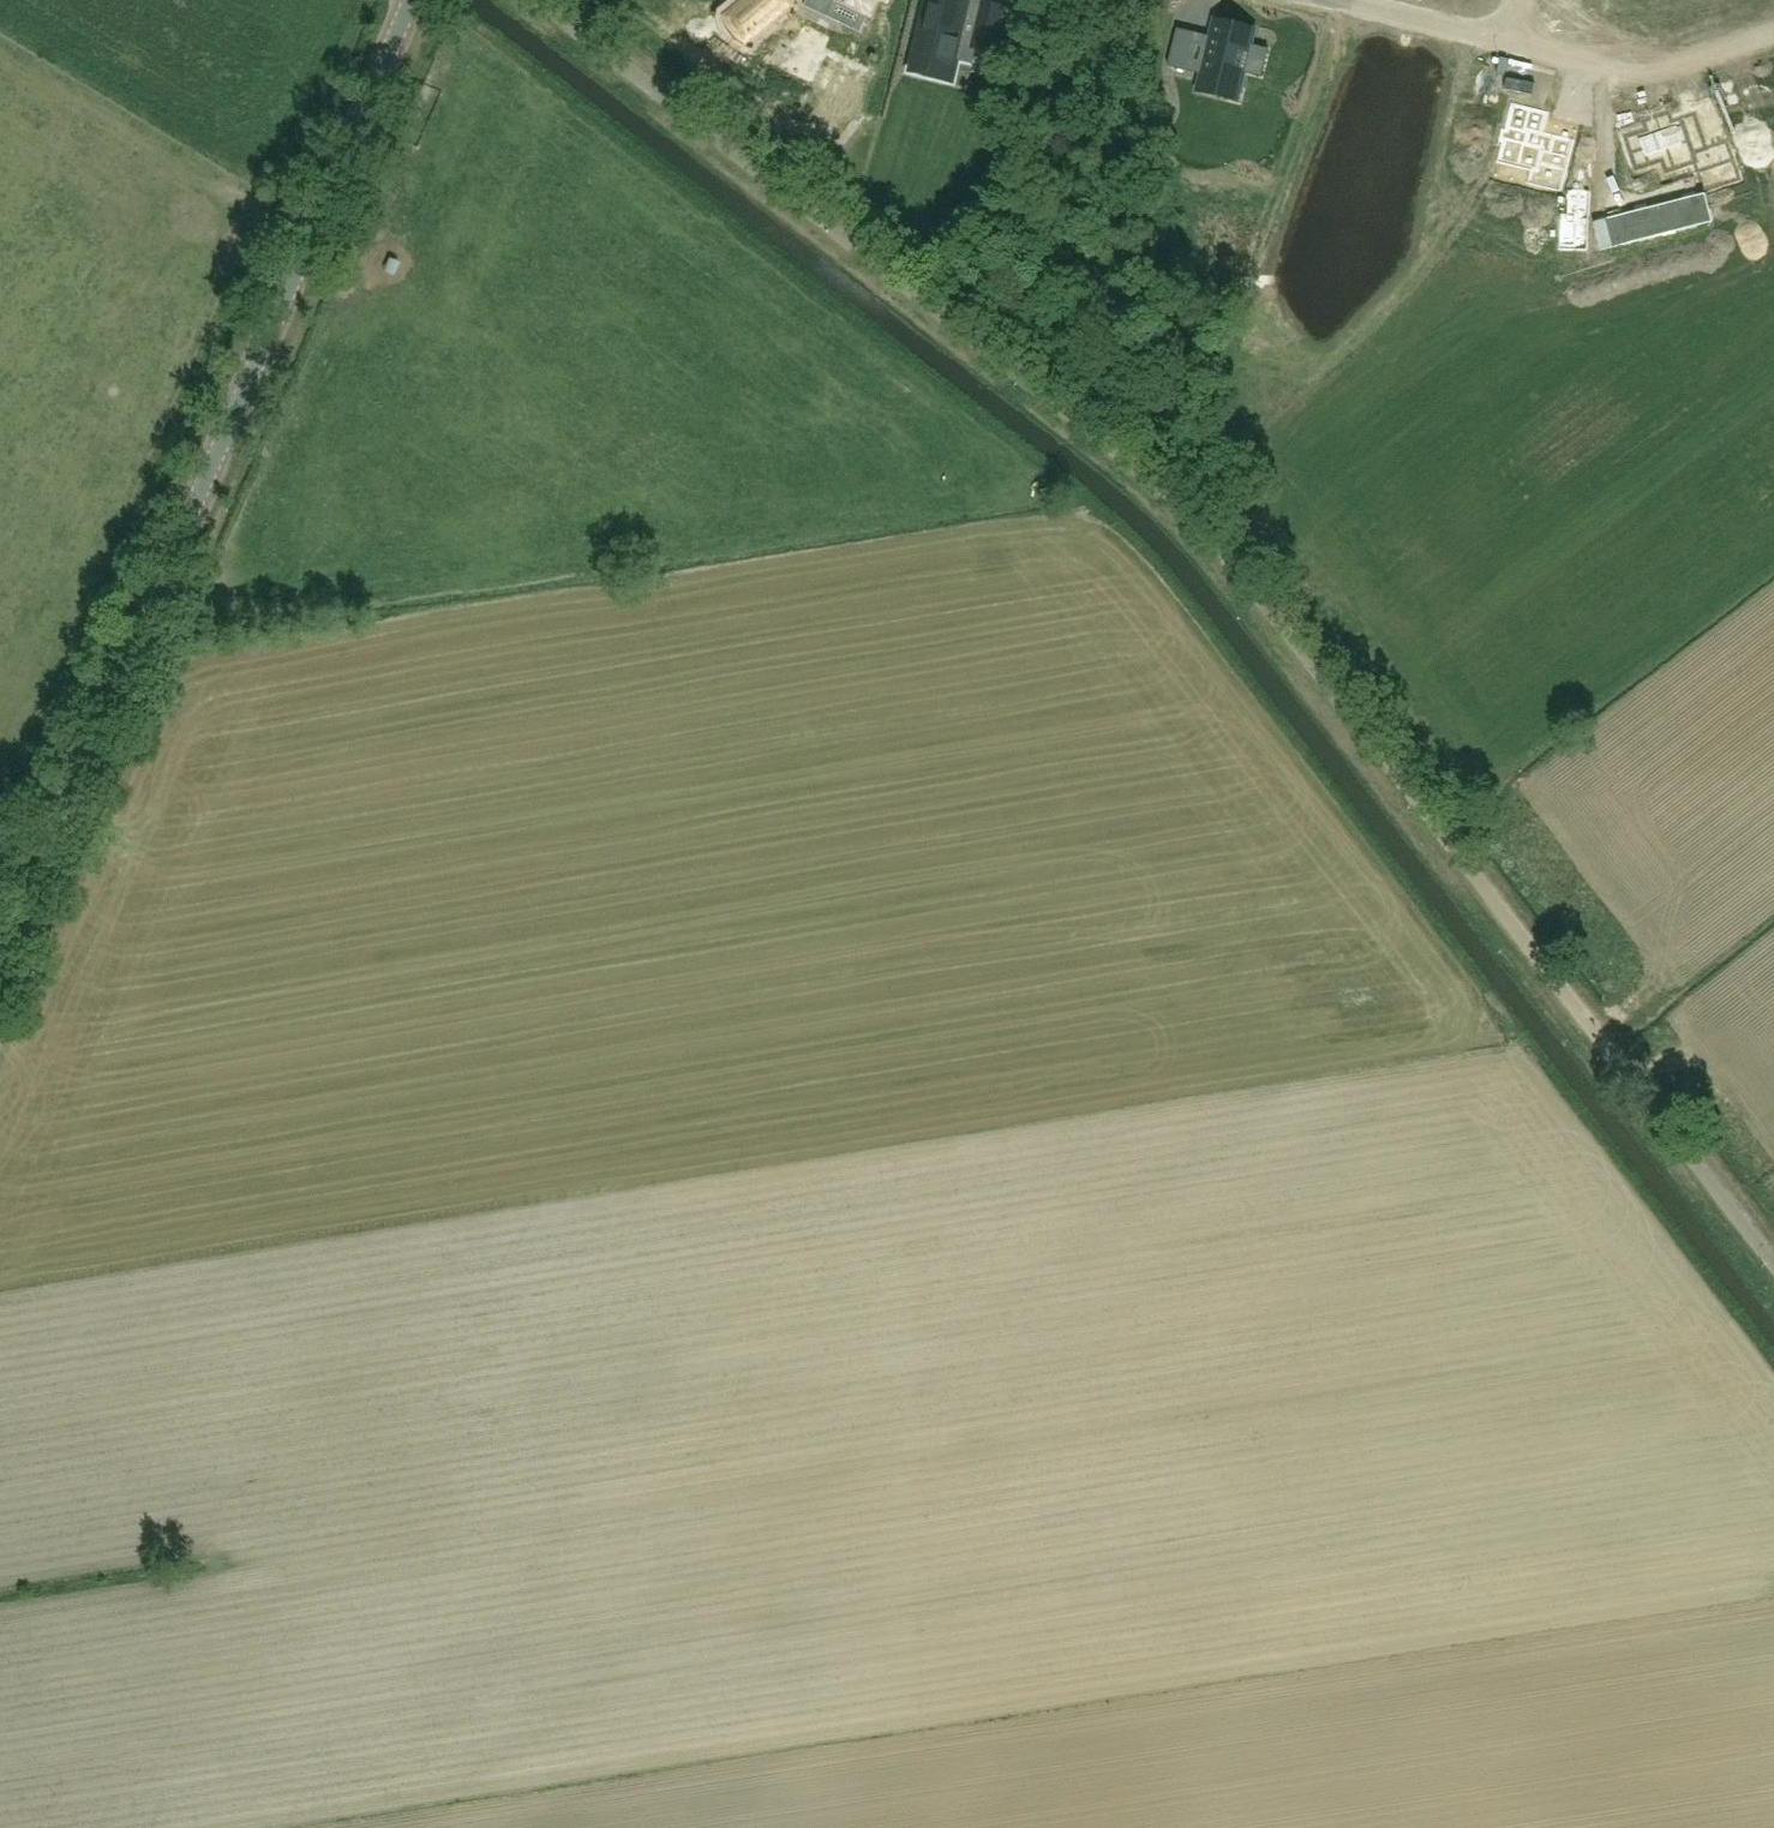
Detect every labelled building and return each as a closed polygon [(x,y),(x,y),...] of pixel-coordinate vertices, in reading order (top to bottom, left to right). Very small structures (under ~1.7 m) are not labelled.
[(723,16),(726,25),(736,37),(744,42),(787,6),(785,0),(743,0),(723,16)] [(803,6),(826,17),(834,0),(806,0),(803,6)] [(867,15),(868,15),(875,0),(835,0),(867,15)] [(908,71),(953,82),(958,59),(969,62),(973,44),(963,41),(968,20),(982,24),(978,40),(976,48),(997,53),(999,45),(1008,8),(974,0),(925,0),(919,25),(923,26),(919,40),(916,39),(915,40),(916,40),(908,71)] [(1202,74),(1198,90),(1226,97),(1238,100),(1241,88),(1245,73),(1251,45),(1255,30),(1215,20),(1211,37),(1202,74)] [(1186,70),(1195,33),(1178,29),(1169,66),(1186,70)] [(1743,95),(1756,134),(1773,128),(1773,85),(1743,95)] [(1505,136),(1502,151),(1535,159),(1532,172),(1565,181),(1577,130),(1547,123),(1551,103),(1516,94),(1509,120),(1506,120),(1502,135),(1505,136)] [(1645,129),(1624,136),(1635,170),(1662,161),(1665,171),(1694,162),(1704,192),(1740,179),(1727,140),(1707,147),(1695,112),(1672,119),(1669,110),(1642,120),(1645,129)] [(1710,211),(1701,184),(1591,220),(1600,248),(1710,211)] [(1561,214),(1561,221),(1590,223),(1591,191),(1568,190),(1567,215),(1561,214)]
